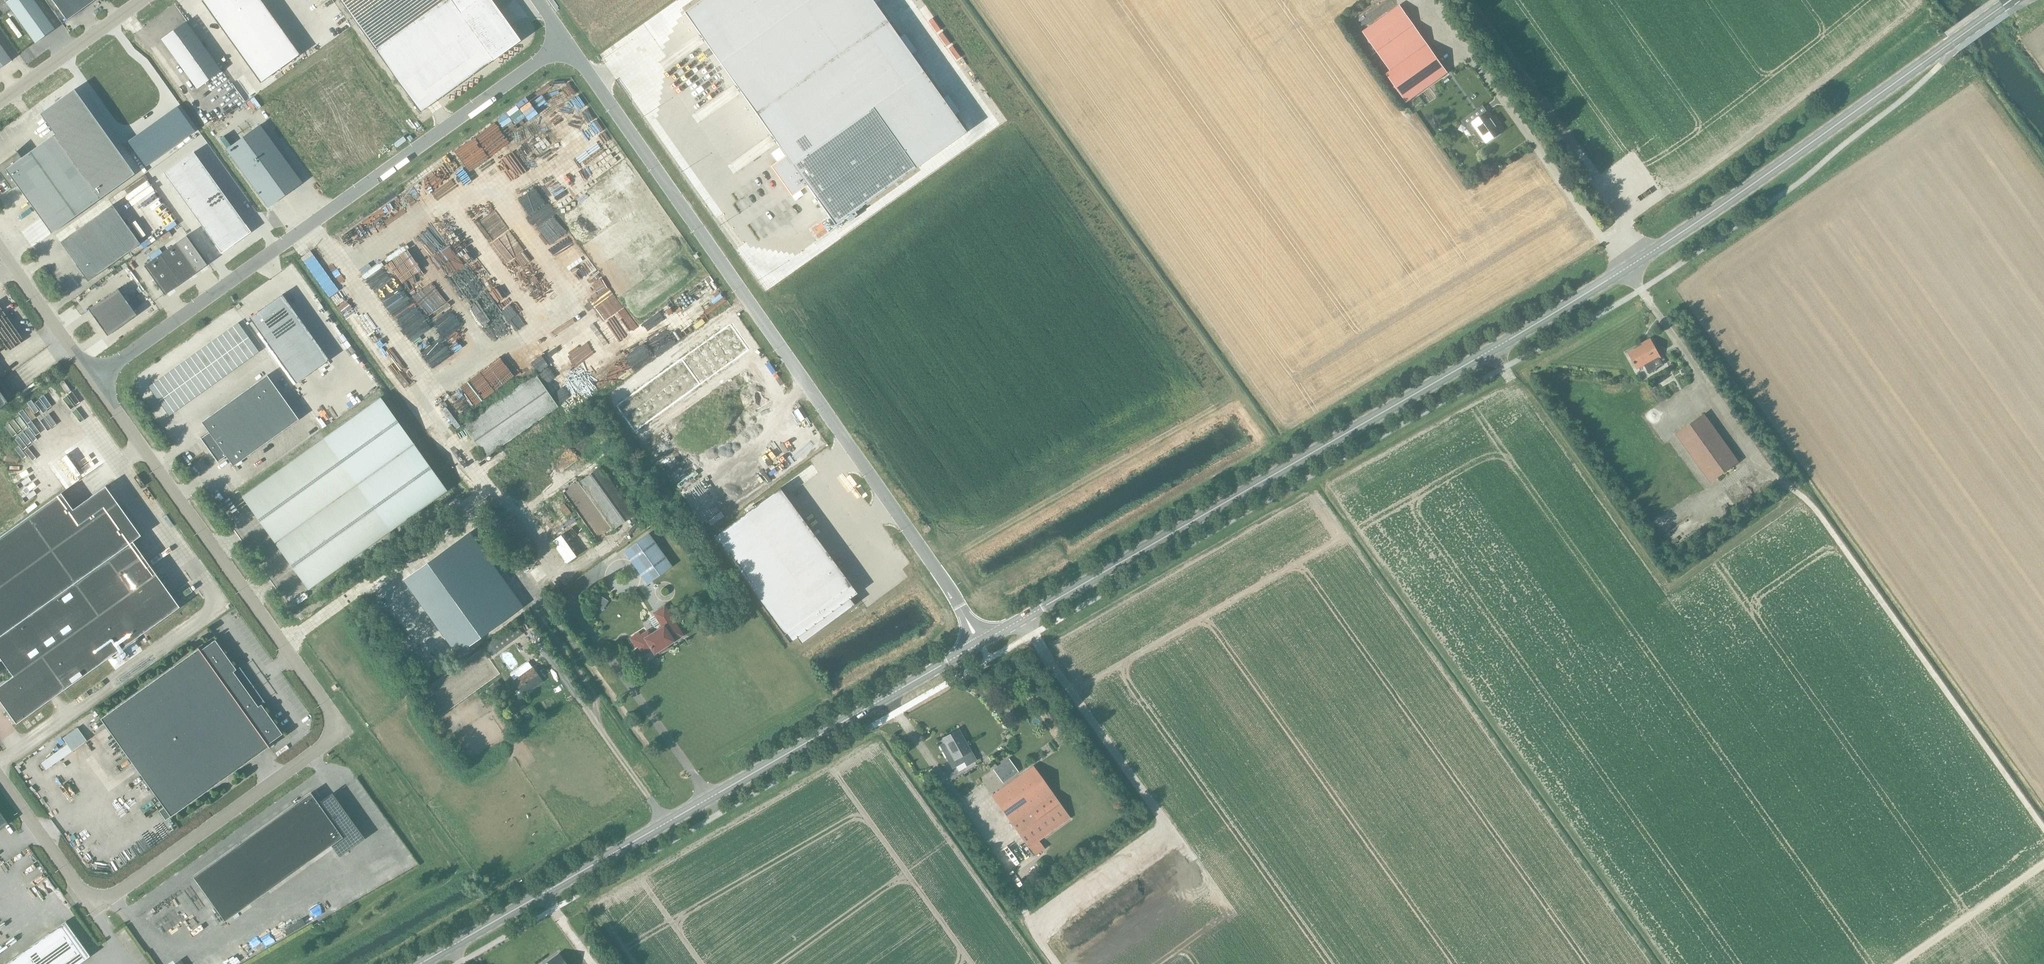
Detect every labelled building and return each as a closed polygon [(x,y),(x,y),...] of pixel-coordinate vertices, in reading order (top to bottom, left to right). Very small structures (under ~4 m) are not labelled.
[(55,29),(34,0),(10,0),(6,2),(35,43),(55,29)] [(67,20),(96,0),(52,0),(67,20)] [(201,1),(260,83),(300,55),(261,0),(203,0),(201,1)] [(498,55),(493,59),(461,15),(481,0),(339,0),(420,113),(499,56),(498,55)] [(966,134),(872,0),(702,0),(684,12),(786,156),(770,166),(792,196),(807,186),(835,225),(966,134)] [(1363,32),(1377,52),(1413,25),(1399,6),(1363,32)] [(221,71),(186,22),(162,40),(197,89),(221,71)] [(1377,52),(1391,71),(1427,45),(1413,25),(1377,52)] [(11,60),(0,44),(0,68),(11,60)] [(315,66),(332,54),(326,45),(309,57),(315,66)] [(1391,71),(1387,74),(1407,102),(1447,73),(1427,45),(1391,71)] [(315,66),(321,74),(338,62),(332,54),(315,66)] [(309,57),(304,61),(312,73),(317,69),(309,57)] [(304,61),(299,65),(307,76),(312,73),(304,61)] [(299,65),(294,68),(302,80),(307,76),(299,65)] [(294,68),(289,72),(298,83),(302,80),(294,68)] [(289,72),(284,75),(293,87),(298,83),(289,72)] [(345,72),(328,84),(335,94),(352,82),(345,72)] [(284,75),(279,78),(288,90),(293,87),(284,75)] [(279,78),(275,82),(283,94),(288,90),(279,78)] [(275,82),(268,87),(275,97),(282,92),(283,94),(275,82)] [(358,90),(352,82),(335,94),(341,102),(358,90)] [(316,88),(307,94),(311,99),(319,93),(316,88)] [(319,93),(311,99),(315,104),(323,98),(319,93)] [(307,94),(298,101),(301,106),(311,99),(307,94)] [(323,98),(315,104),(318,109),(326,103),(323,98)] [(311,99),(301,106),(305,111),(315,104),(311,99)] [(280,103),(266,113),(270,118),(284,109),(280,103)] [(326,103),(318,109),(322,114),(330,108),(326,103)] [(315,104),(305,111),(308,116),(318,109),(315,104)] [(128,142),(138,156),(146,167),(195,131),(188,122),(177,107),(128,142)] [(330,108),(322,114),(325,119),(333,113),(330,108)] [(284,109),(270,118),(275,125),(288,115),(284,109)] [(318,109),(308,116),(312,121),(322,114),(318,109)] [(1486,143),(1502,132),(1487,112),(1472,123),(1477,129),(1475,130),(1475,134),(1479,141),(1484,141),(1485,140),(1486,143)] [(333,113),(325,119),(330,125),(338,119),(333,113)] [(375,113),(357,125),(365,136),(383,124),(375,113)] [(325,119),(322,114),(312,121),(315,126),(325,119)] [(288,115),(275,125),(280,131),(293,122),(288,115)] [(325,119),(315,126),(320,132),(330,125),(325,119)] [(338,119),(330,125),(334,132),(343,126),(338,119)] [(293,122),(280,131),(284,138),(298,128),(293,122)] [(302,183),(260,125),(226,150),(268,208),(302,183)] [(330,125),(320,132),(324,139),(334,132),(330,125)] [(343,126),(334,132),(339,138),(347,132),(343,126)] [(298,128),(284,138),(289,144),(302,135),(298,128)] [(334,132),(324,139),(329,145),(339,138),(334,132)] [(339,138),(329,145),(334,152),(352,139),(347,132),(339,138)] [(101,198),(55,134),(22,158),(18,152),(0,165),(0,173),(12,190),(17,185),(52,234),(101,198)] [(302,135),(289,144),(294,151),(307,141),(302,135)] [(352,139),(334,152),(338,158),(357,145),(352,139)] [(307,141),(294,151),(298,157),(312,148),(307,141)] [(357,145),(338,158),(343,165),(361,152),(357,145)] [(312,148),(298,157),(303,164),(316,154),(312,148)] [(190,178),(204,167),(194,152),(179,163),(190,178)] [(316,154),(303,164),(308,170),(321,161),(316,154)] [(321,161),(308,170),(312,177),(326,167),(321,161)] [(190,178),(179,163),(164,173),(175,188),(190,178)] [(204,167),(190,178),(195,185),(210,174),(204,167)] [(326,167),(312,177),(317,184),(330,174),(326,167)] [(215,182),(210,174),(195,185),(200,192),(215,182)] [(180,196),(195,185),(190,178),(175,188),(180,196)] [(200,192),(205,200),(220,189),(215,182),(200,192)] [(200,192),(195,185),(180,196),(185,203),(200,192)] [(227,198),(220,189),(205,200),(212,209),(227,198)] [(185,203),(190,210),(205,200),(200,192),(185,203)] [(212,209),(219,219),(234,208),(227,198),(212,209)] [(212,209),(205,200),(190,210),(197,220),(212,209)] [(88,281),(140,244),(112,205),(60,242),(88,281)] [(240,217),(234,208),(219,219),(226,228),(240,217)] [(197,220),(204,229),(219,219),(212,209),(197,220)] [(236,243),(251,232),(240,217),(226,228),(236,243)] [(226,228),(219,219),(204,229),(211,239),(226,228)] [(21,229),(29,223),(26,220),(18,225),(21,229)] [(226,228),(211,239),(221,253),(236,243),(226,228)] [(177,242),(160,254),(181,283),(198,272),(177,242)] [(160,254),(144,266),(165,295),(181,283),(160,254)] [(61,270),(53,276),(56,280),(64,275),(61,270)] [(118,289),(89,310),(98,323),(128,302),(118,289)] [(282,295),(250,318),(296,383),(318,368),(329,360),(282,295)] [(128,302),(98,323),(108,336),(137,315),(128,302)] [(249,337),(238,323),(233,326),(243,341),(249,337)] [(616,406),(635,432),(749,350),(730,324),(616,406)] [(233,326),(228,330),(238,345),(243,341),(233,326)] [(233,349),(238,345),(228,330),(222,334),(233,349)] [(153,338),(156,341),(164,335),(162,332),(153,338)] [(233,349),(222,334),(217,338),(228,352),(233,349)] [(243,341),(254,356),(259,352),(249,337),(243,341)] [(228,352),(217,338),(212,342),(222,356),(228,352)] [(1637,368),(1643,365),(1648,375),(1656,370),(1655,368),(1662,364),(1659,359),(1661,358),(1650,339),(1642,343),(1643,345),(1629,354),(1637,368)] [(243,341),(238,345),(249,360),(254,356),(243,341)] [(212,342),(207,345),(217,360),(222,356),(212,342)] [(212,364),(217,360),(207,345),(201,349),(212,364)] [(238,345),(233,349),(243,363),(249,360),(238,345)] [(196,353),(206,368),(212,364),(201,349),(196,353)] [(228,352),(238,367),(243,363),(233,349),(228,352)] [(233,371),(238,367),(228,352),(222,356),(233,371)] [(206,368),(196,353),(191,357),(201,371),(206,368)] [(217,360),(227,375),(233,371),(222,356),(217,360)] [(196,375),(201,371),(191,357),(185,360),(196,375)] [(180,364),(190,379),(196,375),(185,360),(180,364)] [(227,375),(217,360),(212,364),(222,378),(227,375)] [(175,368),(185,383),(190,379),(180,364),(175,368)] [(222,378),(212,364),(206,368),(217,382),(222,378)] [(175,368),(169,372),(180,386),(185,383),(175,368)] [(201,371),(212,386),(217,382),(206,368),(201,371)] [(196,375),(206,390),(212,386),(201,371),(196,375)] [(164,376),(175,390),(180,386),(169,372),(164,376)] [(206,390),(196,375),(190,379),(201,394),(206,390)] [(200,438),(209,450),(218,463),(219,462),(218,462),(226,456),(233,466),(299,420),(267,375),(202,422),(209,433),(201,438),(200,438)] [(169,394),(175,390),(164,376),(159,379),(169,394)] [(522,380),(472,415),(475,419),(463,427),(479,450),(473,454),(478,461),(557,406),(536,376),(525,384),(522,380)] [(769,378),(756,387),(762,396),(775,387),(769,378)] [(154,383),(164,398),(169,394),(159,379),(154,383)] [(201,394),(190,379),(185,383),(196,397),(201,394)] [(164,398),(154,383),(148,387),(159,402),(164,398)] [(180,386),(190,401),(196,397),(185,383),(180,386)] [(190,401),(180,386),(175,390),(185,405),(190,401)] [(765,400),(762,396),(756,387),(748,393),(757,406),(765,400)] [(768,404),(781,395),(775,387),(762,396),(765,400),(768,404)] [(169,394),(180,409),(185,405),(175,390),(169,394)] [(8,402),(0,391),(0,408),(8,402)] [(739,399),(749,412),(757,406),(748,393),(739,399)] [(180,409),(169,394),(164,398),(174,412),(180,409)] [(787,404),(781,395),(768,404),(774,413),(787,404)] [(159,402),(169,416),(174,412),(164,398),(159,402)] [(275,543),(414,444),(381,398),(324,438),(242,497),(275,543)] [(731,404),(740,418),(749,412),(739,399),(731,404)] [(765,400),(757,406),(766,419),(774,413),(768,404),(765,400)] [(723,410),(732,423),(740,418),(731,404),(723,410)] [(758,425),(766,419),(757,406),(749,412),(758,425)] [(732,423),(723,410),(716,415),(726,428),(732,423)] [(750,431),(758,425),(749,412),(740,418),(750,431)] [(710,419),(719,433),(726,428),(716,415),(710,419)] [(1704,415),(1676,435),(1710,482),(1738,462),(1704,415)] [(750,431),(740,418),(732,423),(741,437),(750,431)] [(719,433),(710,419),(703,424),(713,437),(719,433)] [(726,428),(735,441),(741,437),(732,423),(726,428)] [(697,429),(706,442),(713,437),(703,424),(697,429)] [(735,441),(726,428),(719,433),(728,446),(735,441)] [(690,433),(699,446),(706,442),(697,429),(690,433)] [(699,446),(690,433),(684,438),(693,451),(699,446)] [(728,446),(719,433),(713,437),(722,450),(728,446)] [(722,450),(713,437),(706,442),(715,455),(722,450)] [(684,438),(677,442),(686,456),(693,451),(684,438)] [(789,438),(723,483),(735,500),(800,454),(789,438)] [(671,447),(680,460),(686,456),(677,442),(671,447)] [(715,455),(706,442),(699,446),(709,459),(715,455)] [(414,444),(275,543),(308,590),(447,491),(414,444)] [(699,446),(693,451),(702,464),(709,459),(699,446)] [(680,460),(671,447),(664,452),(671,461),(673,465),(680,460)] [(696,469),(702,464),(693,451),(686,456),(696,469)] [(657,456),(664,466),(671,461),(664,452),(657,456)] [(696,469),(686,456),(680,460),(689,473),(696,469)] [(682,478),(689,473),(680,460),(673,465),(682,478)] [(673,465),(671,461),(664,466),(666,470),(673,465)] [(682,478),(673,465),(666,470),(676,483),(682,478)] [(615,529),(635,515),(600,467),(580,481),(615,529)] [(723,483),(715,489),(727,506),(735,500),(723,483)] [(141,536),(106,486),(73,510),(62,493),(0,537),(0,662),(2,660),(13,676),(0,686),(0,701),(17,724),(180,607),(133,542),(141,536)] [(780,488),(712,538),(789,643),(797,638),(801,644),(854,605),(850,599),(857,593),(780,488)] [(715,489),(707,495),(718,511),(727,506),(715,489)] [(707,495),(699,501),(710,517),(718,511),(707,495)] [(699,501),(690,507),(702,523),(710,517),(699,501)] [(558,508),(539,518),(542,524),(542,527),(548,538),(548,540),(555,541),(564,558),(571,554),(571,553),(573,528),(577,535),(581,533),(581,535),(585,532),(586,528),(577,511),(573,513),(573,524),(563,523),(564,517),(569,515),(558,514),(558,508)] [(462,649),(520,608),(467,534),(410,575),(462,649)] [(672,566),(648,534),(624,551),(647,584),(672,566)] [(664,608),(655,613),(664,627),(650,636),(648,633),(636,640),(644,653),(652,648),(655,652),(658,649),(660,652),(667,648),(665,645),(681,635),(664,608)] [(522,636),(517,627),(492,645),(498,653),(522,636)] [(233,672),(236,670),(215,640),(200,651),(198,648),(198,649),(101,719),(164,807),(159,811),(166,821),(269,747),(269,748),(270,748),(268,745),(282,734),(261,705),(258,707),(247,691),(249,690),(247,686),(245,687),(233,672)] [(518,675),(518,676),(513,680),(524,695),(543,682),(532,667),(521,675),(520,673),(518,675)] [(72,751),(87,741),(78,728),(63,738),(67,745),(41,763),(46,770),(59,760),(57,757),(70,748),(72,751)] [(962,756),(970,751),(958,730),(942,739),(945,743),(940,746),(953,768),(965,761),(962,756)] [(1003,783),(1018,772),(1009,759),(994,770),(1003,783)] [(992,796),(1012,824),(1053,794),(1033,767),(992,796)] [(219,926),(333,844),(340,854),(362,838),(332,796),(319,805),(311,793),(193,877),(225,921),(218,925),(219,926)] [(1070,818),(1053,794),(1012,824),(1029,848),(1070,818)] [(8,824),(0,812),(0,830),(8,824)] [(1048,907),(1037,918),(1042,923),(1053,913),(1048,907)] [(91,956),(66,921),(6,963),(80,963),(91,956)] [(544,963),(566,963),(558,953),(544,963)]
